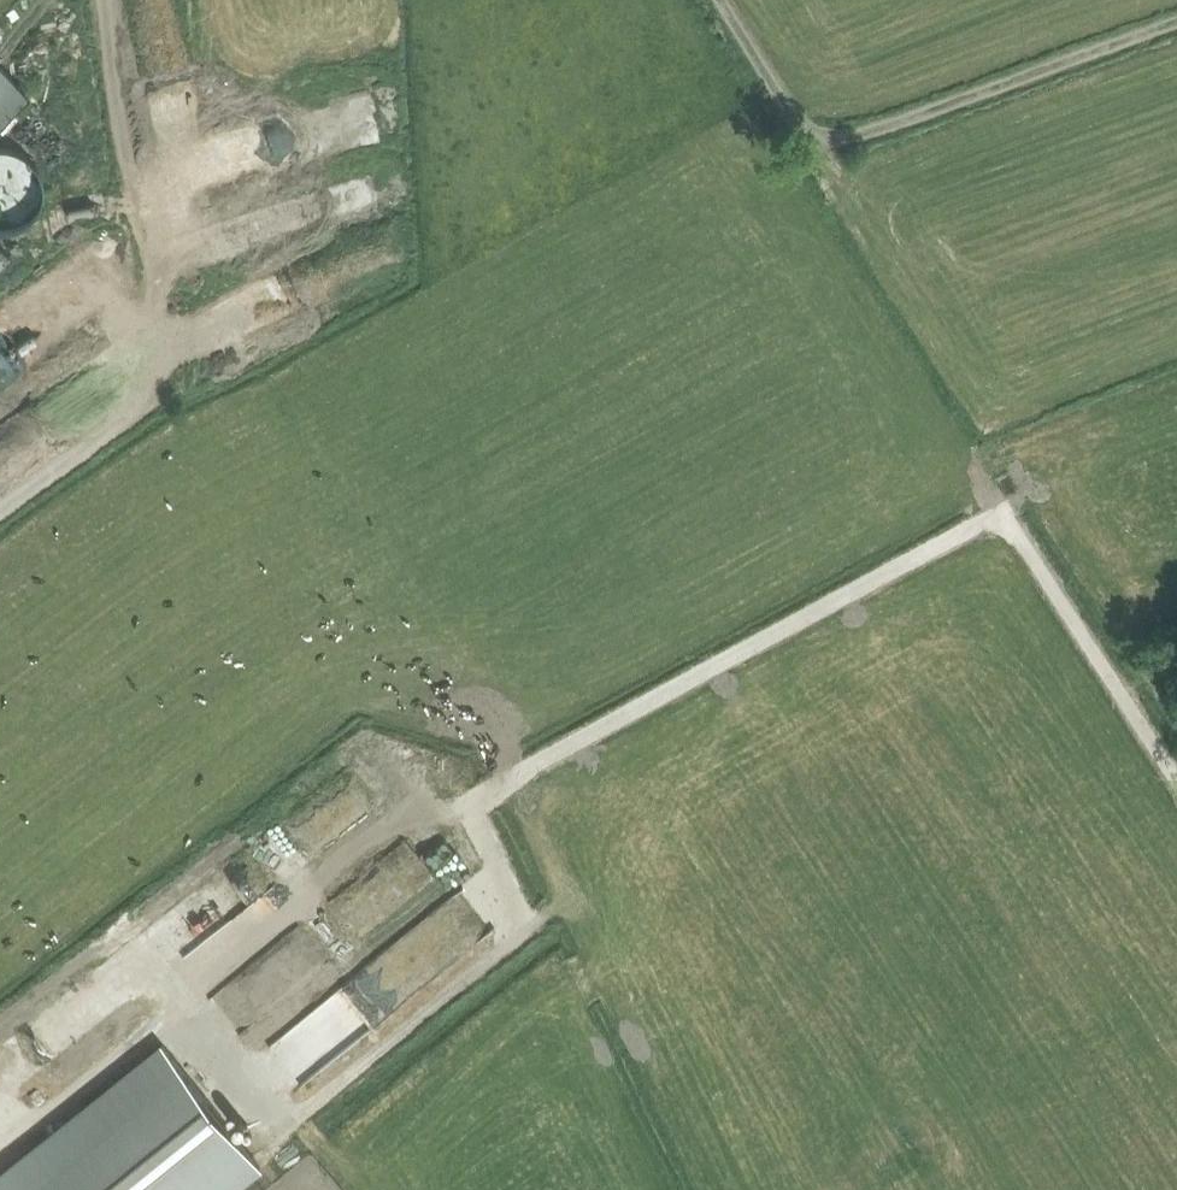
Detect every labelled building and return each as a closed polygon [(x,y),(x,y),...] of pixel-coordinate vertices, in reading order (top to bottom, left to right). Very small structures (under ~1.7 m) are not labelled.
[(30,95),(0,66),(0,126),(30,95)] [(19,224),(0,207),(0,245),(19,224)] [(368,918),(438,856),(408,822),(338,884),(368,918)] [(475,905),(458,882),(433,901),(450,924),(475,905)] [(0,1170),(0,1189),(235,1189),(263,1167),(162,1041),(0,1170)]
